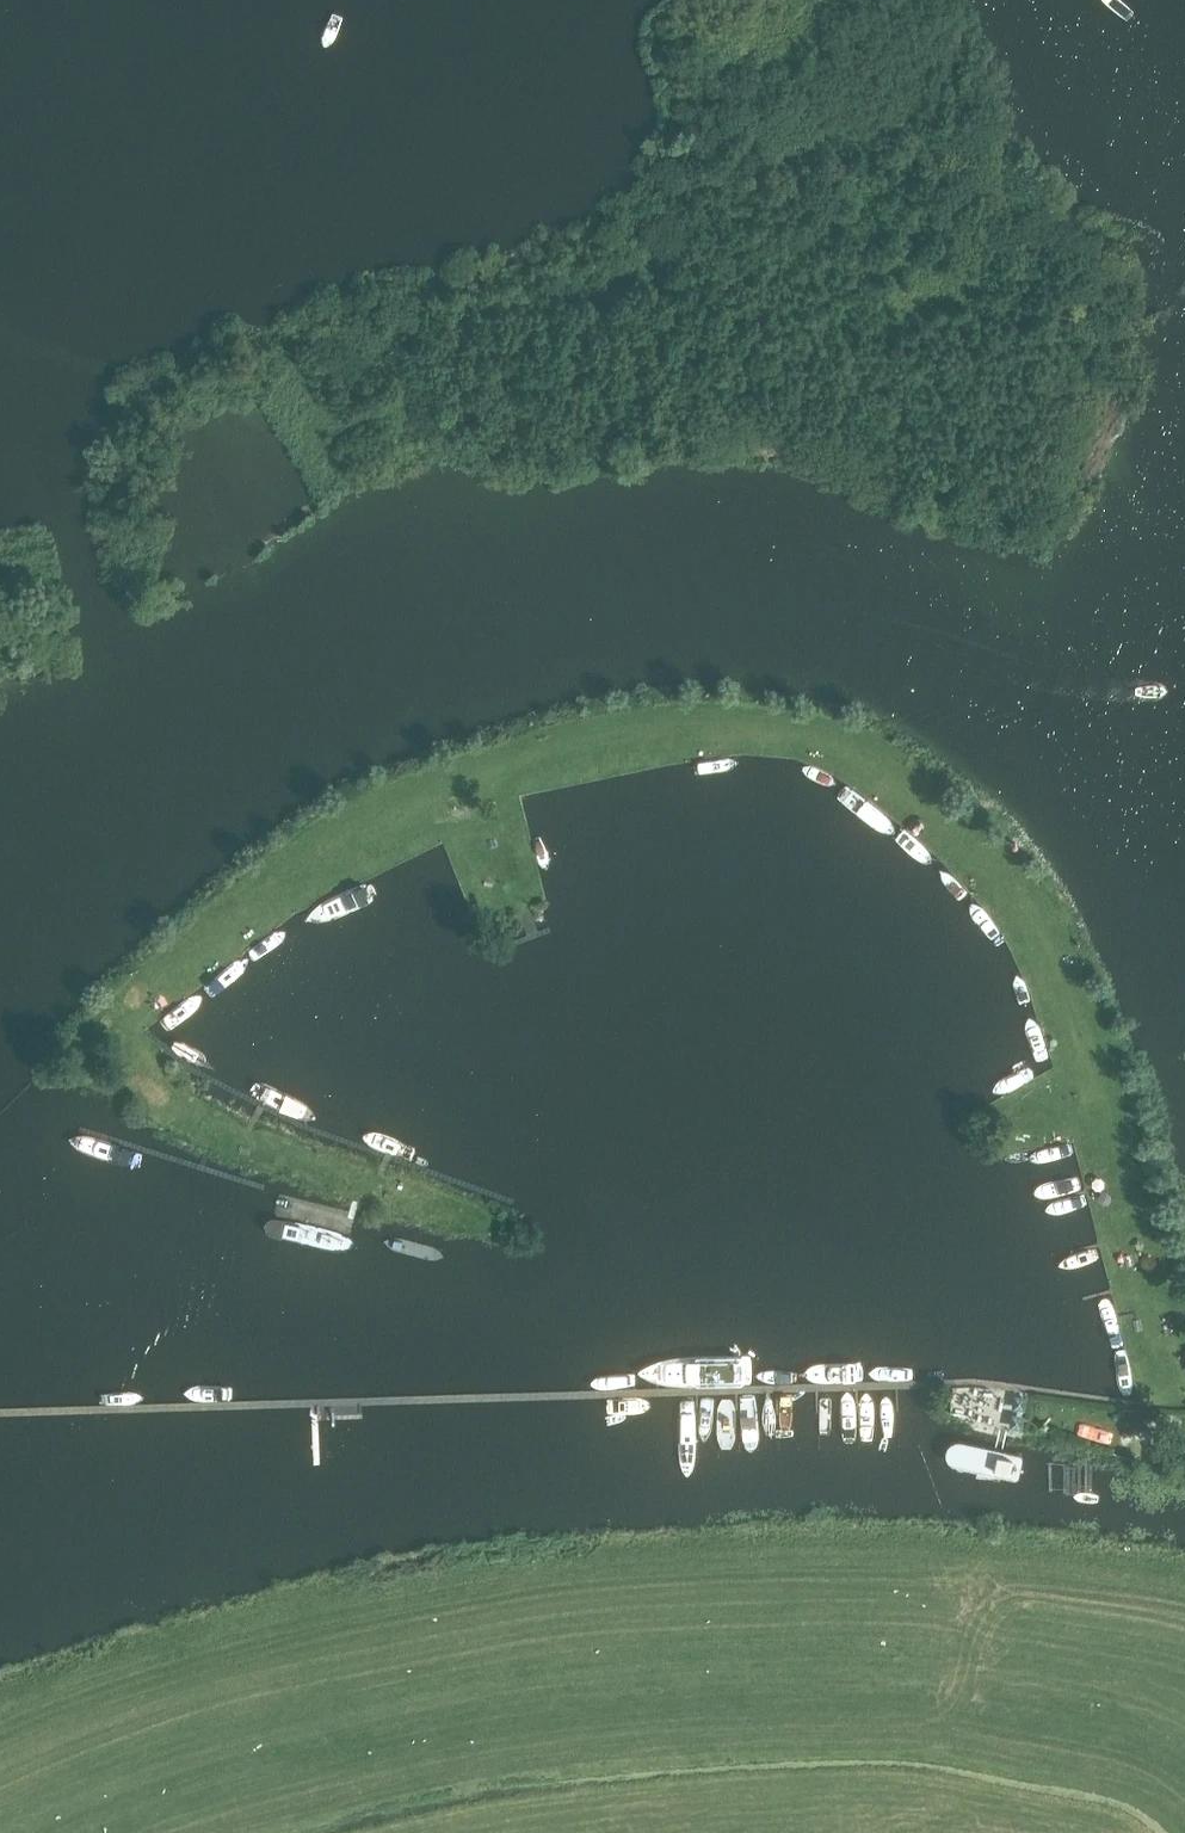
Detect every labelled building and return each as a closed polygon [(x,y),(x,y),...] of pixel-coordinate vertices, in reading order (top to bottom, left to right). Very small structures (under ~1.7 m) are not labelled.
[(958,1439),(953,1461),(1016,1474),(1021,1452),(958,1439)]
